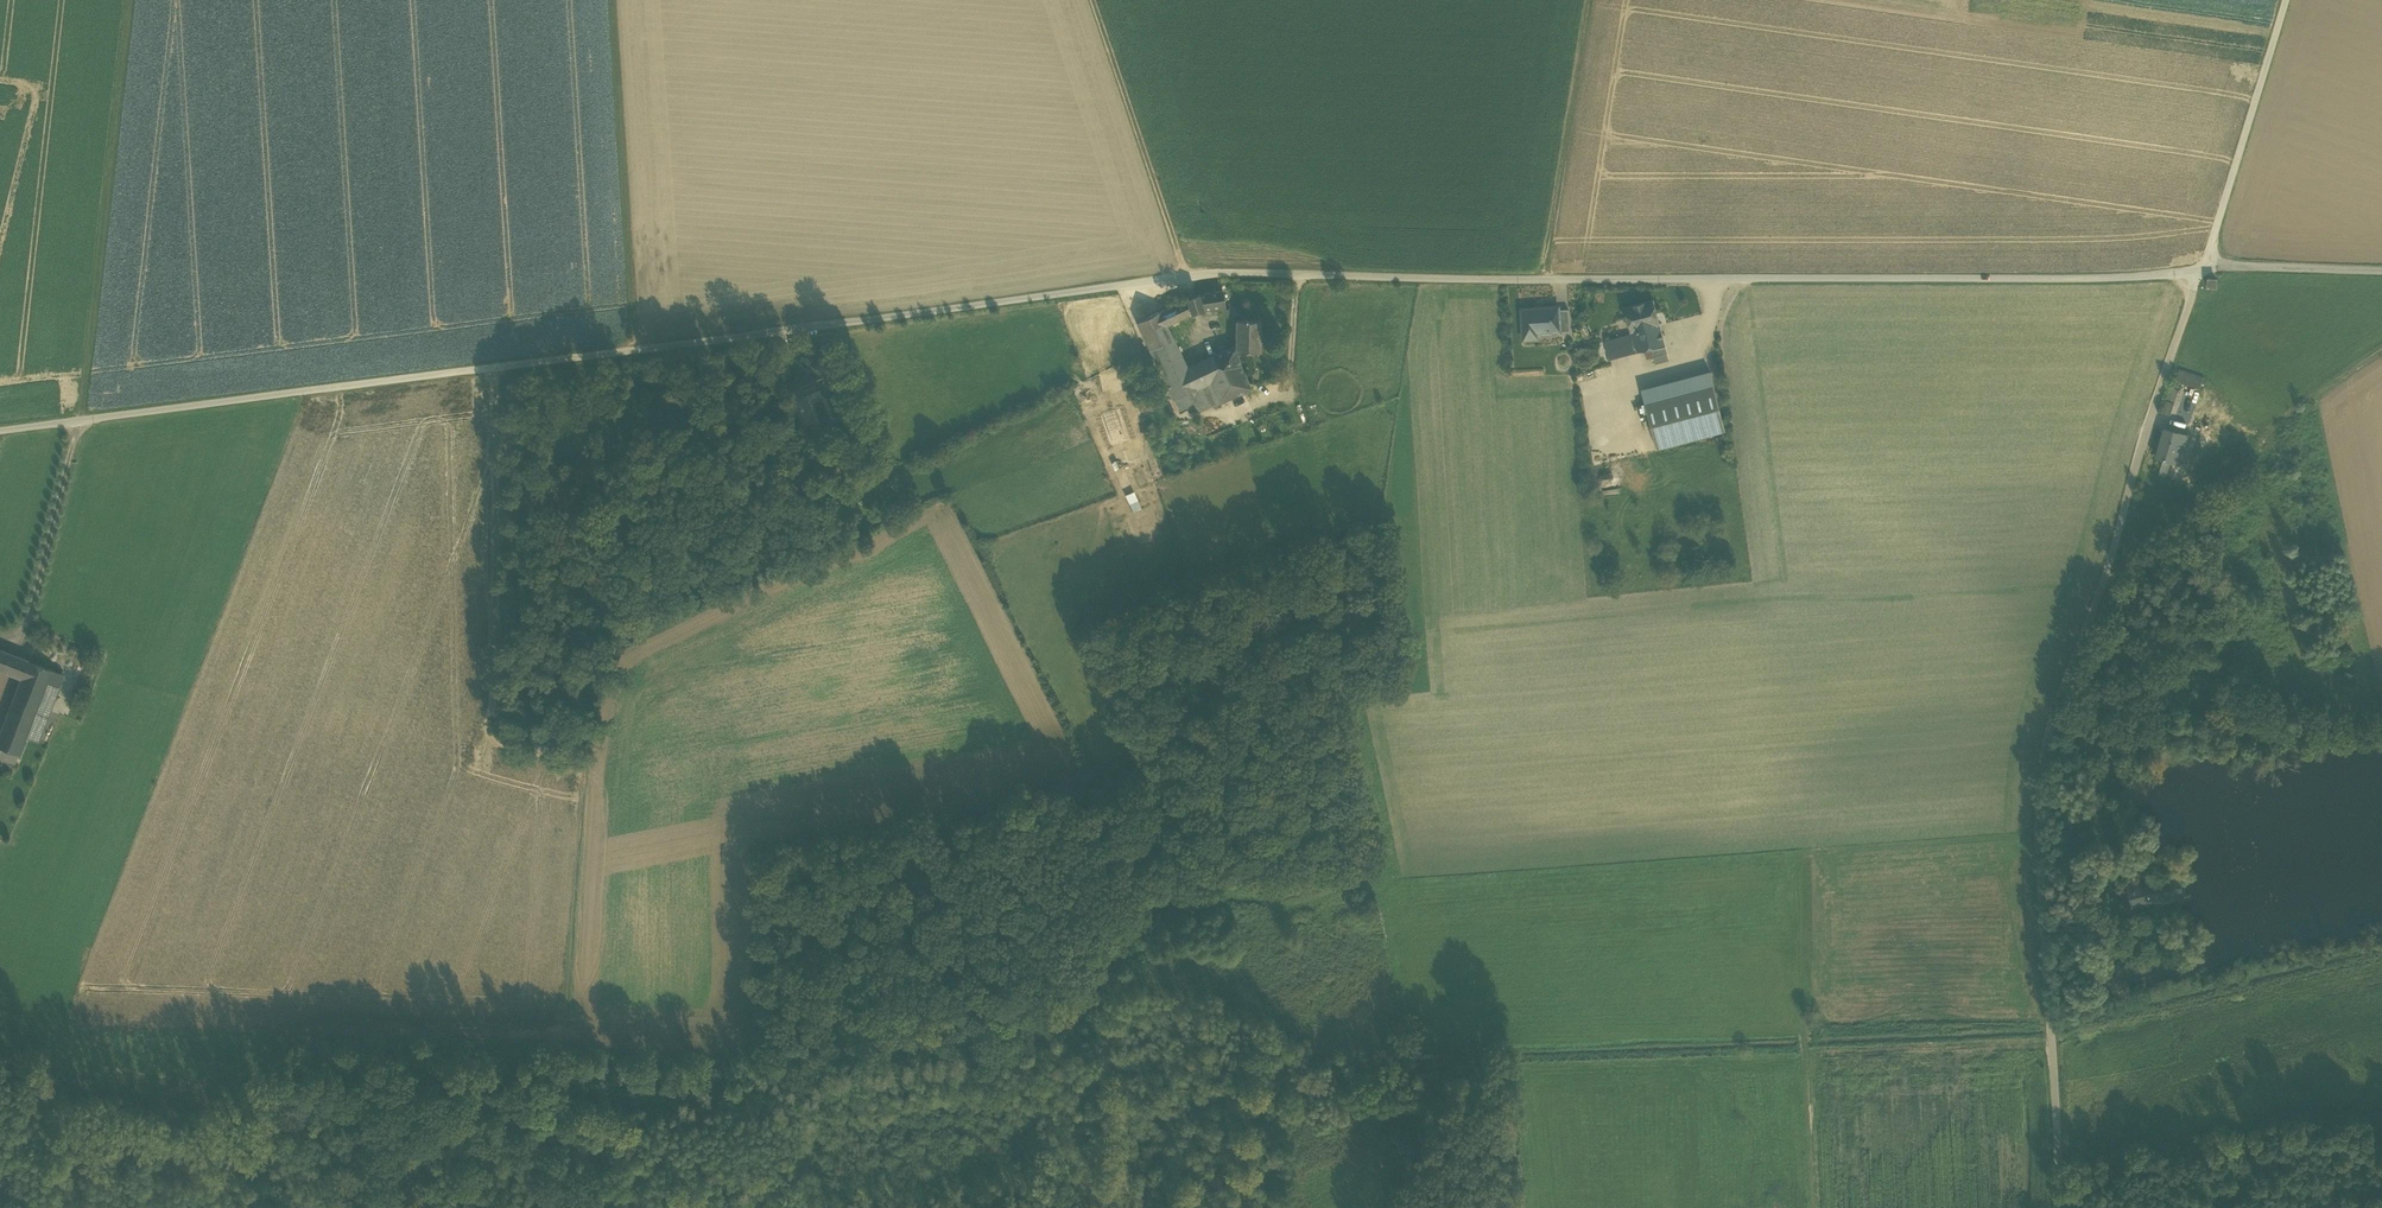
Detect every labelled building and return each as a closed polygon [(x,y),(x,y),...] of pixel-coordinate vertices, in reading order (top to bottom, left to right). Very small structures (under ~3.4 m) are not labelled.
[(2207,287),(2216,287),(2216,279),(2208,279),(2207,287)] [(1188,298),(1193,313),(1201,310),(1220,307),(1225,306),(1222,291),(1197,295),(1188,298)] [(1194,401),(1199,412),(1251,388),(1241,367),(1236,352),(1236,345),(1227,349),(1225,343),(1218,347),(1220,352),(1187,368),(1166,325),(1193,313),(1188,298),(1136,322),(1173,399),(1190,391),(1194,401)] [(1624,307),(1631,331),(1659,324),(1653,299),(1624,307)] [(1232,317),(1233,318),(1238,314),(1232,305),(1227,310),(1232,317)] [(1523,310),(1525,338),(1537,338),(1537,332),(1559,330),(1558,310),(1558,308),(1523,310)] [(1559,330),(1559,331),(1570,331),(1568,309),(1558,310),(1559,330)] [(1236,352),(1259,352),(1260,321),(1236,320),(1236,345),(1236,352)] [(1632,334),(1625,336),(1605,341),(1610,359),(1630,354),(1665,344),(1659,324),(1631,331),(1632,334)] [(1651,350),(1655,363),(1669,360),(1665,346),(1651,350)] [(2202,377),(2179,369),(2175,380),(2199,388),(2202,377)] [(1641,389),(1645,403),(1713,384),(1710,371),(1641,389)] [(785,383),(790,395),(799,392),(794,380),(785,383)] [(1645,403),(1657,449),(1680,442),(1726,430),(1713,384),(1645,403)] [(2178,389),(2171,387),(2162,412),(2169,415),(2178,389)] [(1078,407),(1087,404),(1084,390),(1074,393),(1078,407)] [(1109,438),(1123,435),(1118,415),(1104,418),(1109,438)] [(2163,428),(2155,457),(2182,464),(2189,435),(2163,428)] [(849,441),(856,461),(868,457),(861,436),(849,441)] [(1158,456),(1148,458),(1152,479),(1161,477),(1158,456)] [(2163,461),(2159,473),(2165,475),(2169,463),(2163,461)] [(1132,488),(1124,491),(1132,511),(1141,507),(1132,488)] [(3,671),(10,653),(0,649),(0,670),(3,671)] [(3,671),(12,674),(19,656),(10,653),(3,671)] [(12,674),(21,678),(29,660),(19,656),(12,674)] [(19,754),(20,755),(27,738),(54,670),(29,660),(21,678),(0,732),(0,747),(19,754)] [(65,674),(54,670),(27,738),(38,742),(65,674)] [(19,754),(0,747),(0,757),(15,763),(19,754)]
